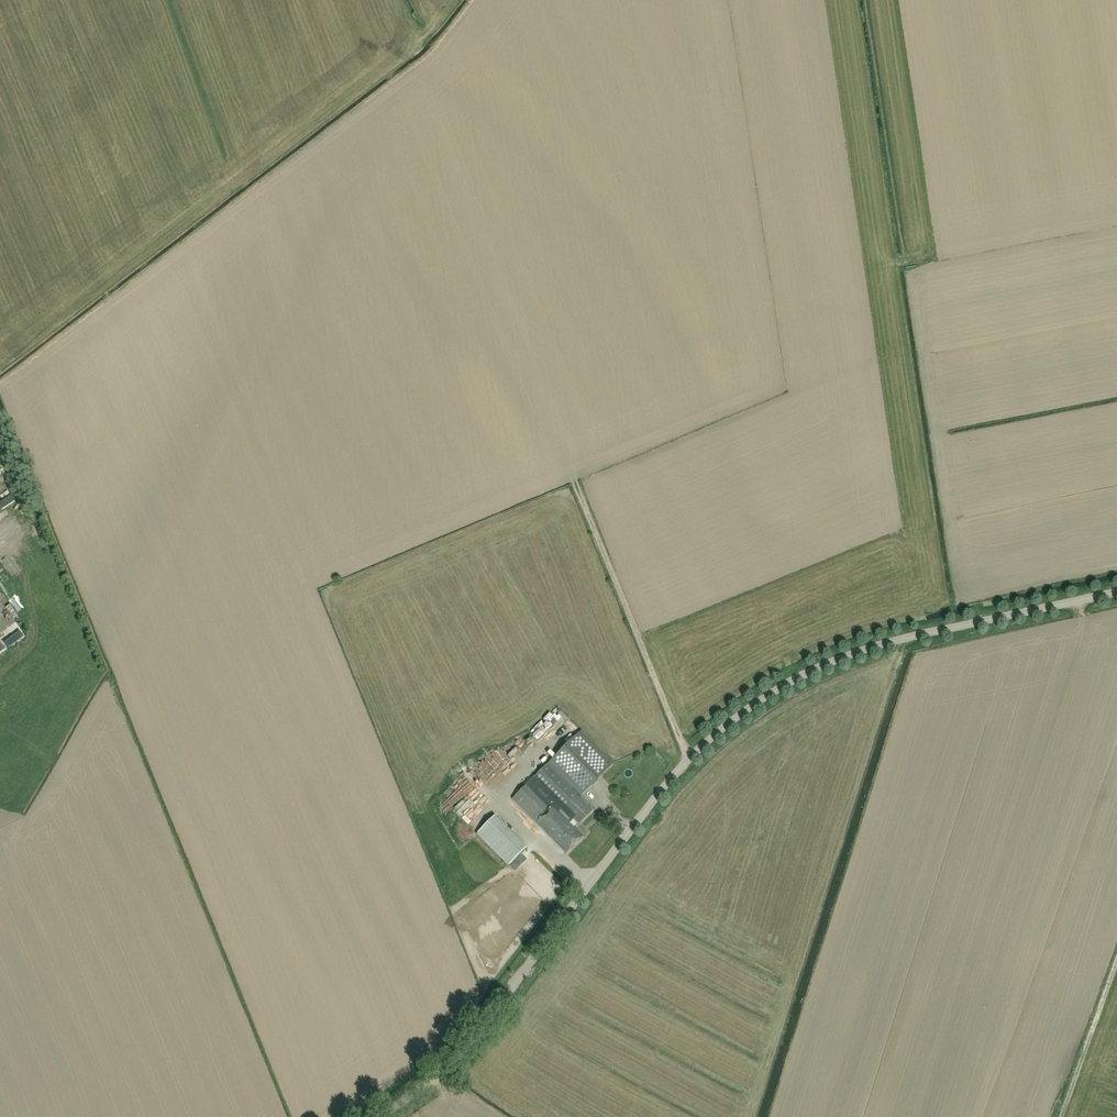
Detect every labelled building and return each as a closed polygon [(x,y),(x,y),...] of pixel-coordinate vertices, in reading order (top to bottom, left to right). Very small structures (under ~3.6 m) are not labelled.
[(6,598),(12,596),(9,588),(3,590),(6,598)] [(581,731),(547,765),(511,800),(565,854),(583,836),(570,823),(573,820),(578,825),(593,810),(580,797),(613,764),(581,731)] [(526,849),(495,816),(477,834),(509,866),(526,849)]
